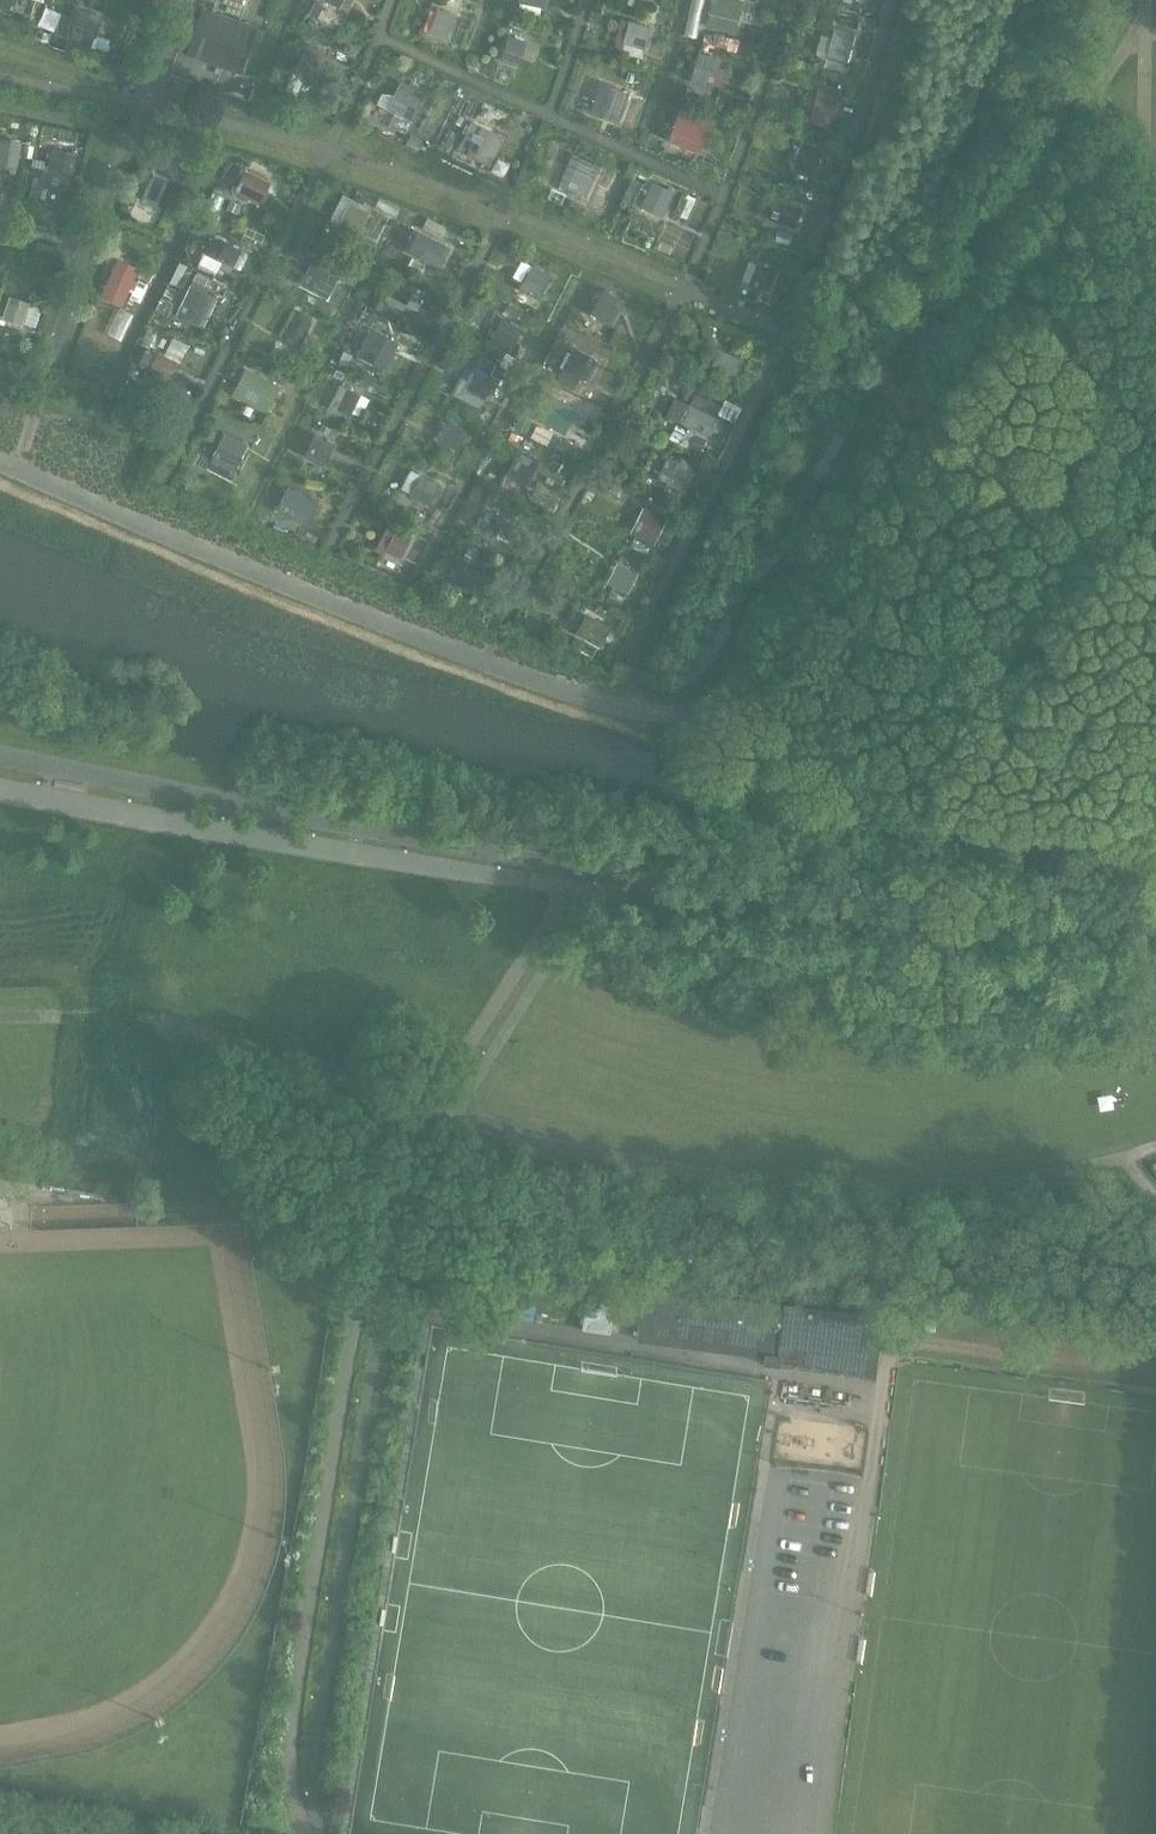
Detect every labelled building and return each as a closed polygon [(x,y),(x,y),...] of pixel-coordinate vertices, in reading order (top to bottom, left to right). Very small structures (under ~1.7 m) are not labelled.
[(23,16),(38,21),(46,0),(29,0),(23,16)] [(337,33),(352,0),(314,0),(306,18),(337,33)] [(545,16),(547,0),(521,0),(520,12),(545,16)] [(735,33),(745,0),(714,0),(706,24),(735,33)] [(80,6),(73,28),(98,36),(105,14),(80,6)] [(434,6),(424,29),(443,38),(453,15),(434,6)] [(200,7),(188,57),(247,71),(259,20),(200,7)] [(44,8),(40,27),(68,33),(72,15),(44,8)] [(615,47),(646,54),(653,24),(622,17),(615,47)] [(849,61),(857,31),(836,26),(828,55),(849,61)] [(497,54),(515,61),(524,40),(505,33),(497,54)] [(692,80),(720,87),(728,57),(700,50),(692,80)] [(421,92),(395,78),(381,104),(408,118),(421,92)] [(835,115),(842,90),(819,84),(812,109),(835,115)] [(601,86),(594,104),(622,114),(629,96),(601,86)] [(589,110),(593,96),(574,90),(570,104),(589,110)] [(684,110),(672,139),(690,147),(702,118),(684,110)] [(473,124),(461,150),(479,158),(490,132),(473,124)] [(820,135),(818,143),(831,146),(833,138),(820,135)] [(19,166),(23,139),(1,136),(0,142),(0,163),(19,166)] [(182,177),(193,151),(171,141),(160,168),(182,177)] [(69,200),(76,149),(51,146),(49,164),(35,163),(31,195),(69,200)] [(811,151),(805,178),(823,182),(829,155),(811,151)] [(568,164),(559,185),(586,197),(596,176),(568,164)] [(673,189),(648,177),(635,205),(660,216),(673,189)] [(251,201),(256,188),(238,180),(232,193),(251,201)] [(552,191),(548,199),(559,204),(563,196),(552,191)] [(774,193),(767,217),(798,226),(805,203),(774,193)] [(576,198),(574,203),(582,207),(584,201),(576,198)] [(357,234),(371,209),(352,199),(339,224),(357,234)] [(424,259),(434,240),(419,233),(410,251),(424,259)] [(224,263),(232,245),(213,236),(205,254),(224,263)] [(122,305),(138,267),(118,259),(102,296),(122,305)] [(328,299),(341,273),(312,259),(300,284),(328,299)] [(754,259),(747,278),(766,286),(774,266),(754,259)] [(539,299),(551,275),(532,265),(520,289),(539,299)] [(403,311),(414,288),(395,278),(383,301),(403,311)] [(611,324),(624,300),(604,289),(590,313),(611,324)] [(199,323),(208,305),(186,294),(176,313),(199,323)] [(23,324),(30,303),(9,296),(2,318),(23,324)] [(514,343),(521,329),(502,319),(494,333),(514,343)] [(299,349),(309,329),(293,321),(283,342),(299,349)] [(377,361),(389,337),(372,328),(360,352),(377,361)] [(587,381),(598,360),(574,348),(562,369),(587,381)] [(735,378),(743,359),(719,348),(711,367),(735,378)] [(165,388),(177,362),(157,352),(145,378),(165,388)] [(496,367),(491,376),(500,380),(504,372),(496,367)] [(484,400),(494,381),(474,371),(464,390),(484,400)] [(257,377),(246,399),(267,410),(278,387),(257,377)] [(352,417),(362,395),(342,386),(331,407),(352,417)] [(736,419),(742,405),(727,399),(721,413),(736,419)] [(548,400),(539,418),(552,425),(561,407),(548,400)] [(707,436),(716,417),(692,405),(682,424),(707,436)] [(457,452),(468,431),(449,422),(438,443),(457,452)] [(236,470),(248,446),(223,433),(212,457),(236,470)] [(324,464),(335,443),(316,434),(305,455),(324,464)] [(528,486),(541,459),(519,448),(506,475),(528,486)] [(684,488),(694,468),(667,456),(659,476),(684,488)] [(429,505),(441,484),(421,474),(409,495),(429,505)] [(299,521),(311,498),(290,487),(278,511),(299,521)] [(495,536),(505,518),(488,508),(478,528),(495,536)] [(655,546),(668,522),(645,510),(633,534),(655,546)] [(401,558),(412,535),(397,527),(385,551),(401,558)] [(471,590),(481,571),(460,560),(450,579),(471,590)] [(615,570),(610,581),(627,591),(637,573),(624,566),(620,573),(615,570)] [(600,646),(610,627),(585,615),(576,633),(600,646)] [(786,1308),(645,1289),(638,1340),(731,1352),(731,1350),(764,1354),(763,1364),(779,1367),(780,1361),(874,1375),(876,1357),(882,1318),(787,1304),(786,1308)] [(586,1302),(582,1329),(609,1333),(614,1306),(586,1302)]
